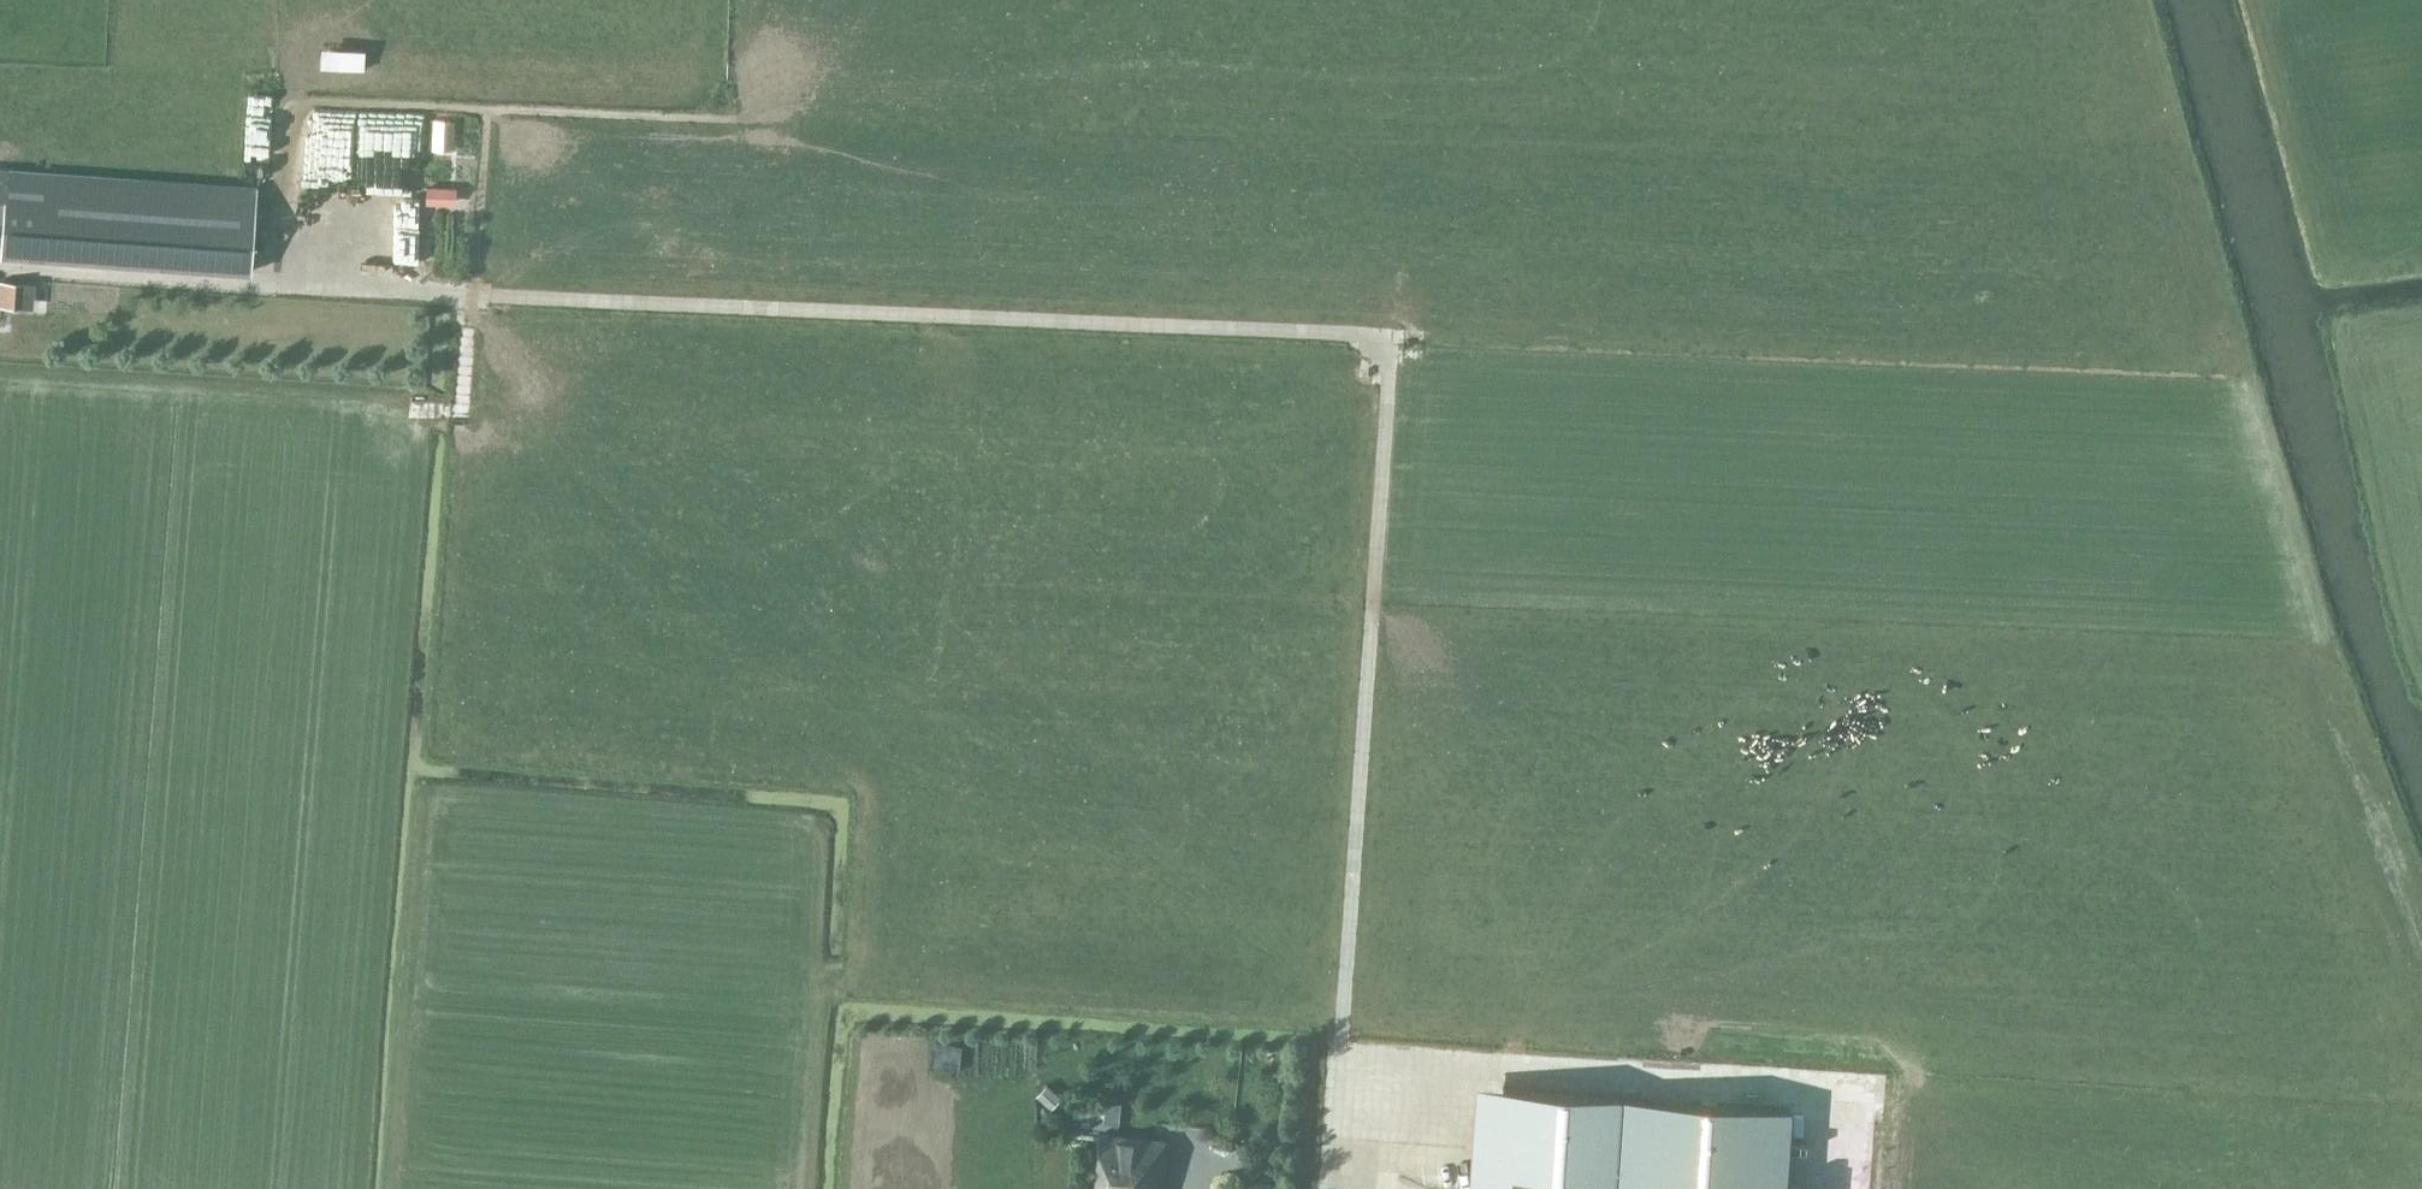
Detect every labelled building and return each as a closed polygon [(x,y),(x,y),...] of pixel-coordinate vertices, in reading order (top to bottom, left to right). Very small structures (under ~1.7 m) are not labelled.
[(0,172),(0,243),(1,243),(0,251),(0,256),(251,273),(257,190),(0,172)] [(427,184),(425,201),(440,202),(441,185),(427,184)] [(19,309),(22,280),(0,278),(0,307),(19,309)] [(1039,1093),(1052,1106),(1061,1096),(1048,1084),(1039,1093)] [(1789,1110),(1707,1104),(1471,1087),(1465,1188),(1783,1188),(1789,1110)] [(1165,1142),(1099,1136),(1094,1188),(1161,1188),(1165,1142)] [(1227,1157),(1225,1166),(1233,1168),(1236,1160),(1227,1157)]
